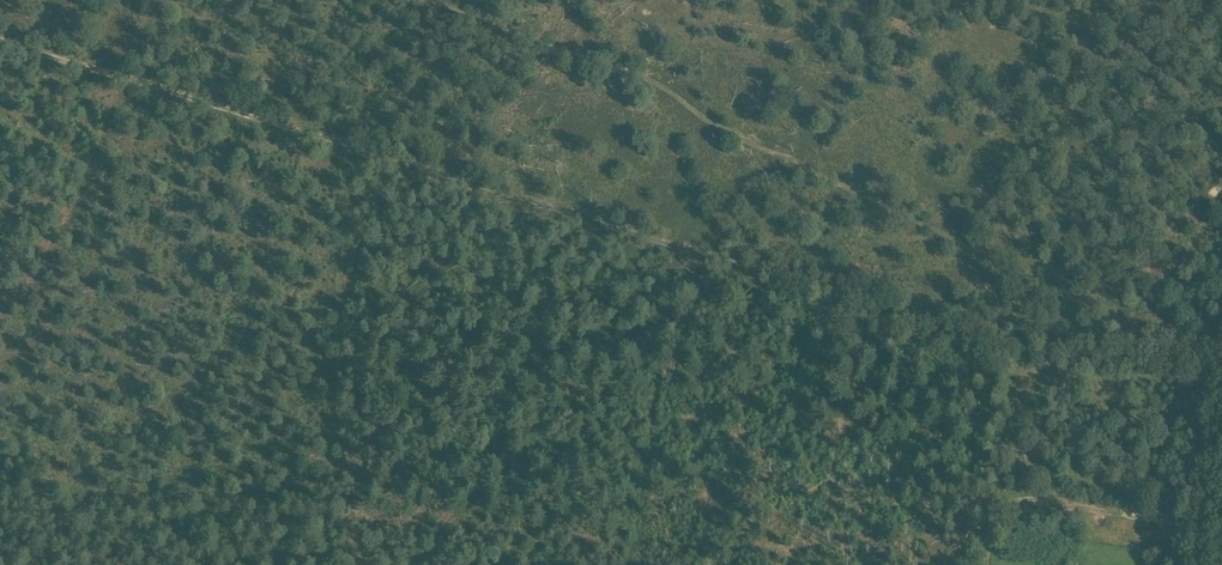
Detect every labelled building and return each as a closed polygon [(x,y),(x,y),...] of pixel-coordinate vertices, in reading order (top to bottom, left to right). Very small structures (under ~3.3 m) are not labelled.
[(1185,391),(1182,407),(1194,409),(1198,393),(1185,391)]
